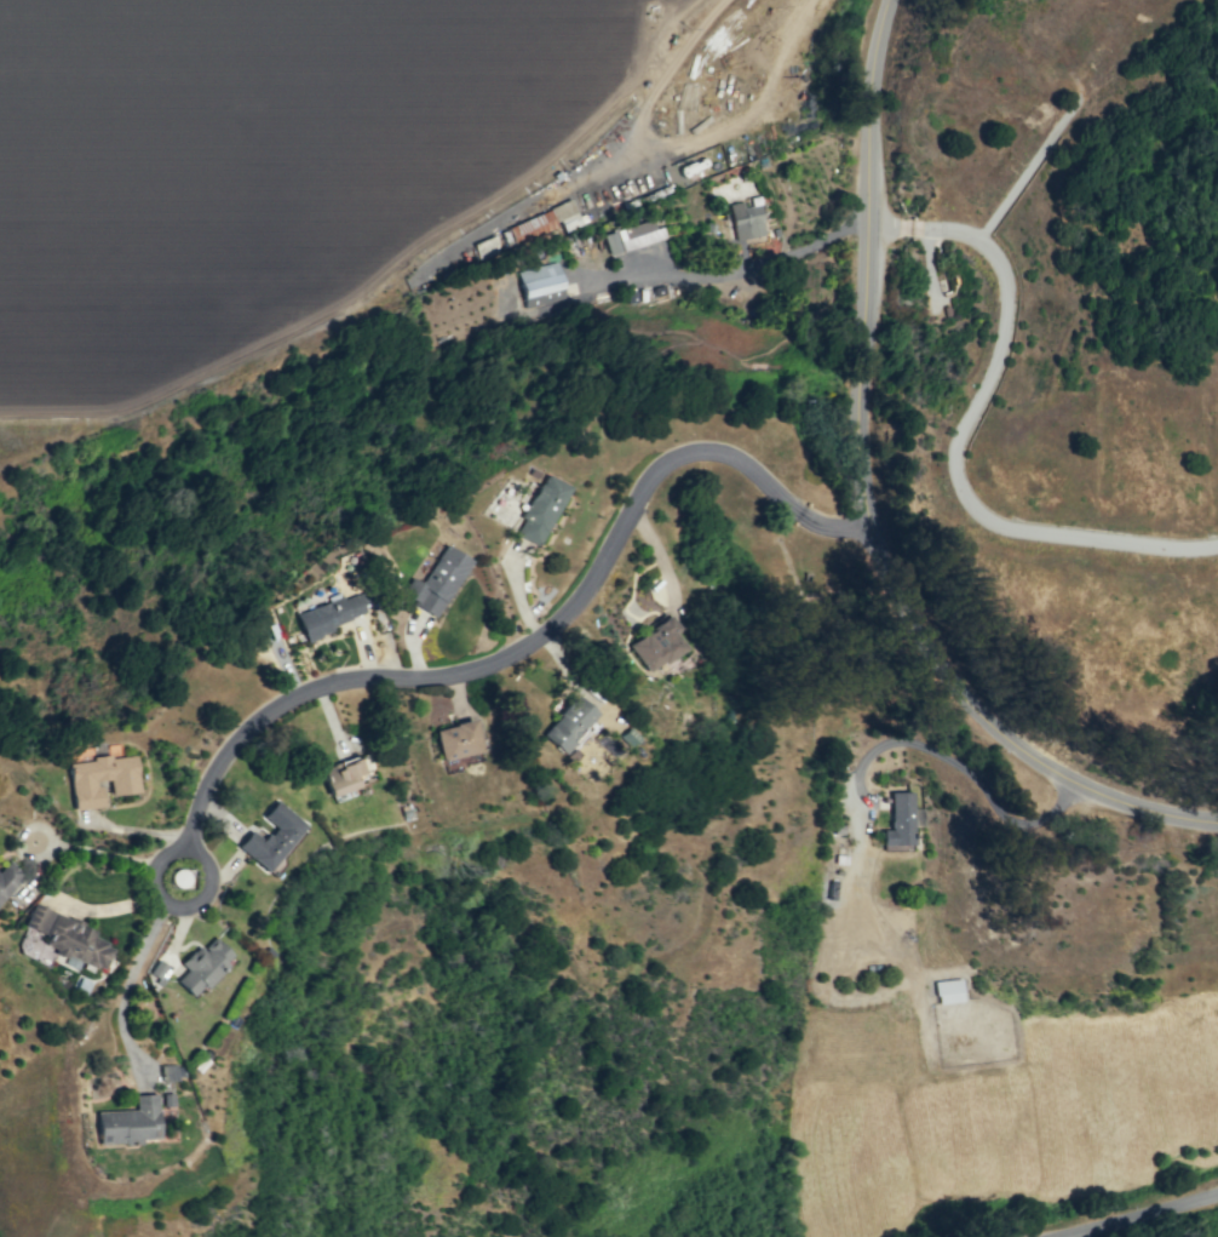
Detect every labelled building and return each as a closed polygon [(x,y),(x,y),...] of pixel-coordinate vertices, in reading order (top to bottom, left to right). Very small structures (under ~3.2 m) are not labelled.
[(562,233),(581,224),(570,199),(550,207),(562,233)] [(758,204),(743,208),(741,201),(727,205),(735,240),(764,234),(758,204)] [(513,244),(556,227),(549,209),(506,226),(513,244)] [(608,255),(663,238),(659,226),(653,228),(651,219),(601,234),(608,255)] [(476,257),(498,252),(494,236),(472,242),(476,257)] [(526,308),(564,298),(555,262),(516,271),(526,308)] [(515,535),(537,546),(567,486),(542,473),(520,518),(522,519),(515,535)] [(469,560),(443,544),(420,583),(409,576),(398,595),(435,617),(469,560)] [(364,619),(357,594),(340,599),(337,591),(326,595),(328,602),(295,612),(302,636),(364,619)] [(684,647),(673,632),(677,628),(667,614),(627,644),(649,674),(684,647)] [(561,752),(596,715),(575,696),(540,733),(561,752)] [(439,759),(479,753),(474,721),(434,727),(439,759)] [(138,792),(134,754),(67,762),(72,810),(101,807),(98,781),(109,779),(111,795),(138,792)] [(327,795),(364,786),(357,756),(335,761),(336,766),(321,769),(327,795)] [(889,830),(881,830),(881,845),(913,846),(913,826),(924,827),(924,808),(914,808),(914,792),(890,792),(889,830)] [(306,826),(276,799),(261,816),(274,827),(262,840),(250,830),(236,846),(265,872),(306,826)] [(25,877),(9,860),(0,869),(0,901),(25,877)] [(23,926),(46,935),(40,951),(78,966),(79,962),(102,971),(112,946),(91,938),(95,928),(32,904),(23,926)] [(175,980),(192,997),(234,957),(212,934),(180,964),(185,970),(175,980)] [(962,1002),(960,979),(933,980),(935,1004),(962,1002)] [(158,1140),(156,1094),(134,1095),(135,1110),(95,1112),(97,1143),(158,1140)]
